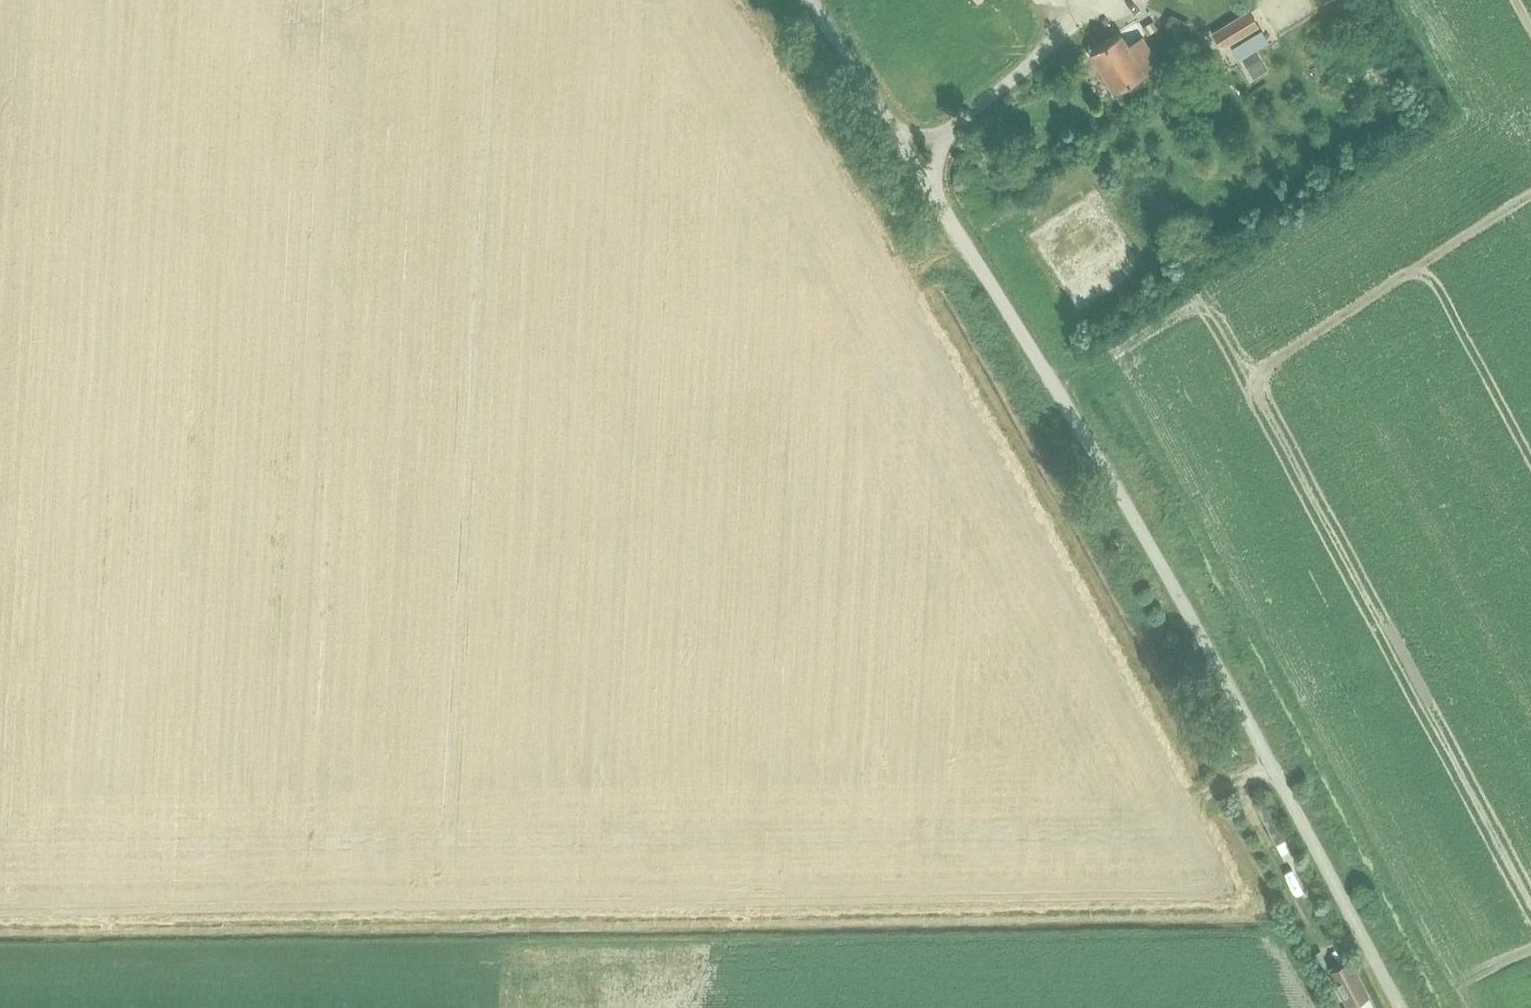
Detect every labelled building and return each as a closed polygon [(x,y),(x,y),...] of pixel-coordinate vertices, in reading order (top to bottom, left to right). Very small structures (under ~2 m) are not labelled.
[(1220,50),(1256,28),(1246,13),(1210,35),(1220,50)] [(1152,21),(1142,28),(1147,35),(1157,28),(1152,21)] [(1261,32),(1232,49),(1240,61),(1269,44),(1261,32)] [(1119,37),(1089,56),(1114,94),(1143,75),(1159,65),(1142,39),(1127,49),(1119,37)] [(1241,61),(1249,74),(1263,65),(1255,52),(1241,61)] [(1235,202),(1221,214),(1225,220),(1240,211),(1235,202)] [(1257,806),(1276,844),(1287,839),(1267,800),(1257,806)] [(1329,969),(1349,1007),(1375,1007),(1369,997),(1348,958),(1329,969)]
